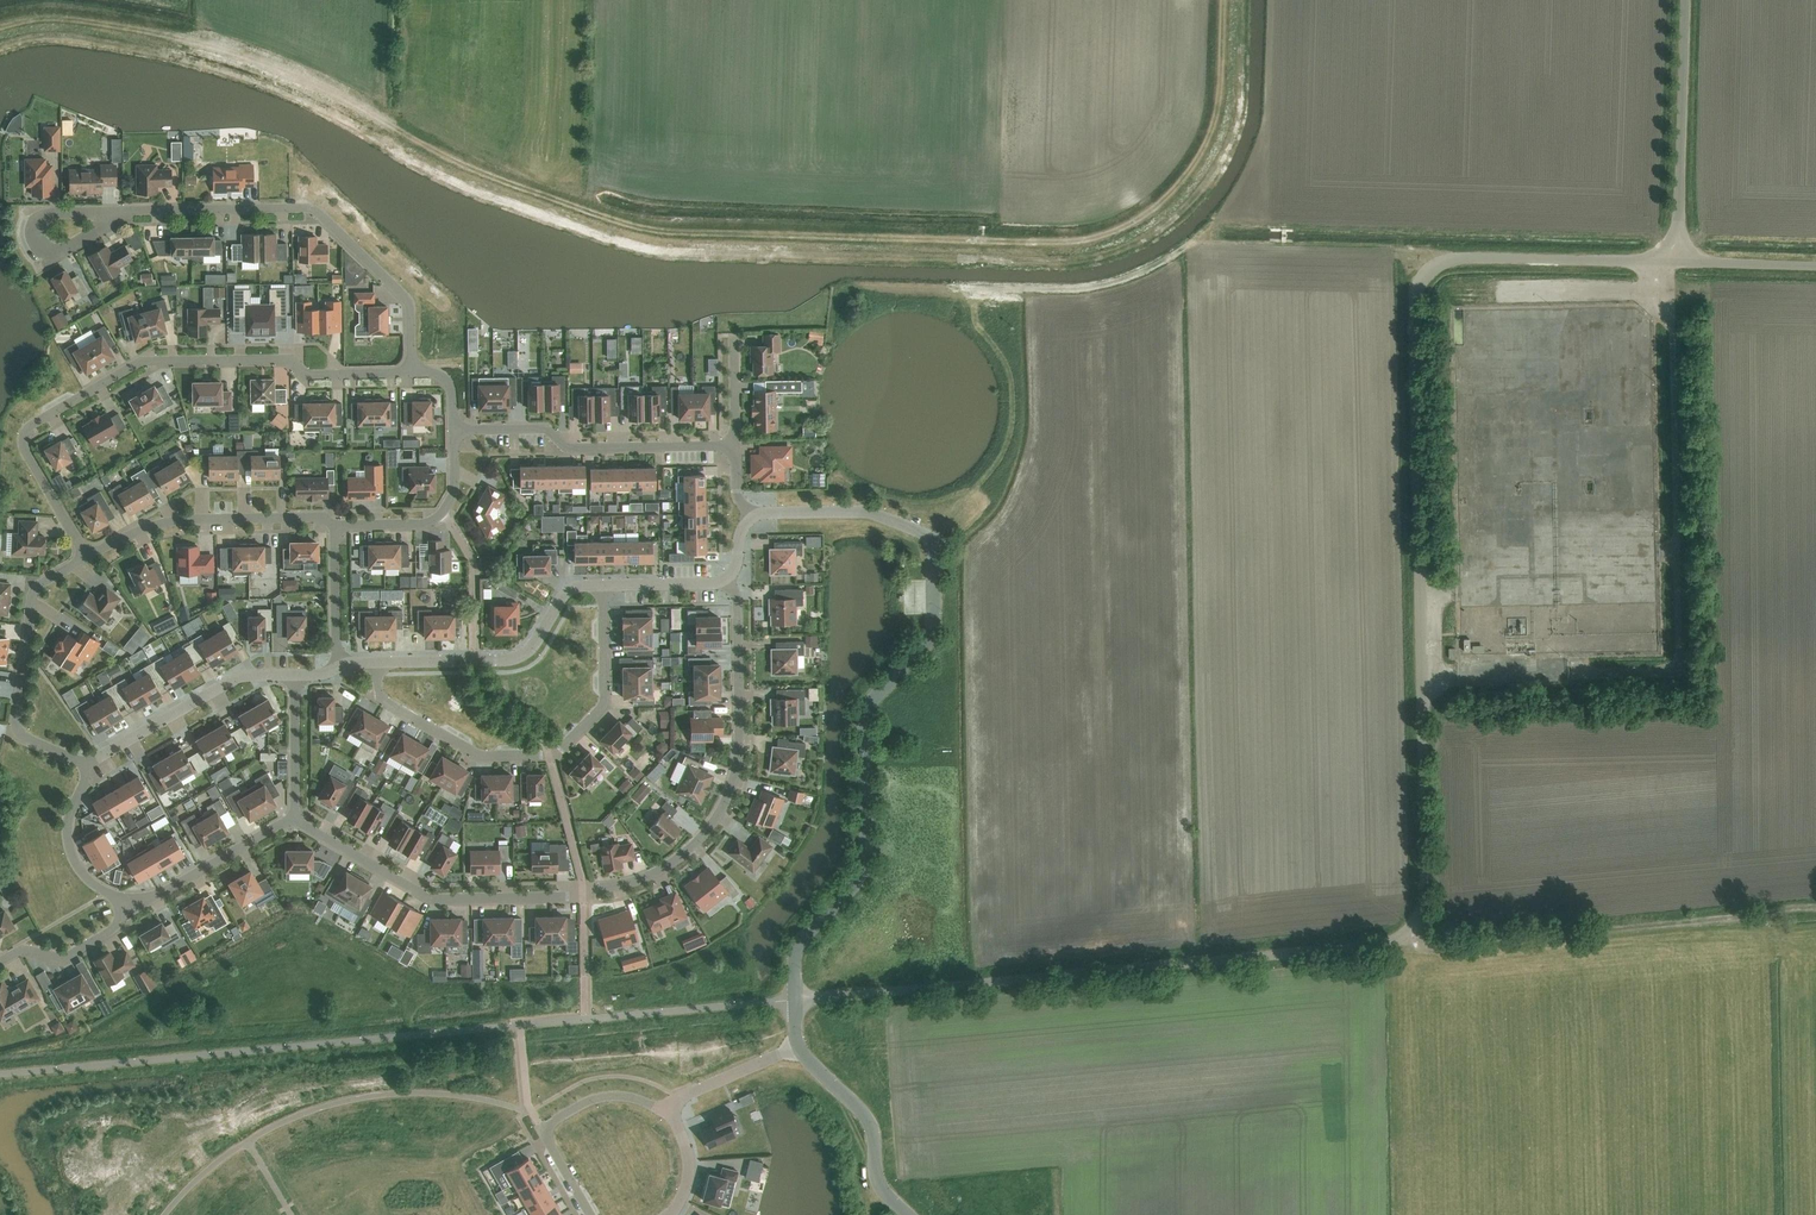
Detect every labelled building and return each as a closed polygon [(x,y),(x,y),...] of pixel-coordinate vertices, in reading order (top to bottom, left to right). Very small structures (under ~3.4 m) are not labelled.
[(76,122),(67,119),(63,121),(63,131),(72,131),(73,129),(76,122)] [(61,152),(61,127),(44,127),(45,152),(61,152)] [(187,144),(187,160),(197,159),(196,143),(187,144)] [(45,165),(45,159),(32,159),(32,170),(26,170),(26,185),(33,185),(33,195),(47,195),(47,189),(52,189),(52,165),(45,165)] [(156,170),(156,165),(137,165),(137,193),(157,193),(157,184),(161,184),(161,185),(171,185),(171,170),(156,170)] [(116,185),(116,166),(101,166),(101,170),(70,170),(70,193),(102,192),(102,185),(116,185)] [(253,185),(253,166),(240,166),(240,169),(230,170),(228,168),(224,168),(222,170),(222,173),(221,173),(220,175),(214,176),(214,192),(226,192),(226,190),(241,190),(241,185),(253,185)] [(197,185),(197,176),(185,176),(186,185),(197,185)] [(190,258),(193,258),(192,234),(184,234),(184,237),(171,237),(171,241),(153,241),(159,255),(182,255),(182,258),(190,258)] [(192,234),(193,258),(195,258),(203,258),(203,255),(203,254),(221,254),(221,240),(214,240),(214,236),(200,237),(200,234),(192,234)] [(259,260),(259,234),(242,234),(242,244),(232,244),(232,261),(259,260)] [(259,234),(259,260),(287,260),(287,243),(276,243),(276,234),(259,234)] [(316,245),(316,236),(299,237),(300,262),(316,261),(327,261),(327,245),(316,245)] [(132,259),(124,246),(115,251),(116,252),(111,255),(106,246),(90,256),(104,280),(120,271),(118,267),(132,259)] [(369,273),(345,250),(346,286),(357,286),(369,273)] [(73,283),(65,270),(52,278),(58,290),(57,292),(60,297),(63,297),(64,299),(72,294),(76,301),(89,293),(80,278),(73,283)] [(206,272),(206,280),(223,280),(223,272),(206,272)] [(145,282),(146,287),(156,285),(155,280),(153,280),(152,273),(141,275),(142,283),(145,282)] [(176,275),(161,275),(162,285),(176,285),(176,275)] [(342,275),(333,275),(333,283),(342,283),(342,275)] [(178,286),(179,295),(187,295),(186,285),(178,286)] [(304,286),(295,286),(296,295),(304,295),(304,286)] [(224,297),(224,287),(213,287),(213,297),(224,297)] [(260,305),(261,337),(270,336),(269,334),(275,334),(275,316),(287,316),(287,288),(270,289),(270,305),(260,305)] [(233,289),(234,316),(246,316),(246,335),(252,334),(252,337),(261,337),(260,305),(260,297),(250,297),(250,289),(233,289)] [(374,303),(374,293),(355,293),(355,303),(364,303),(364,311),(369,311),(369,314),(359,314),(359,323),(369,323),(369,333),(375,333),(375,335),(382,335),(382,333),(387,333),(387,306),(374,306),(374,303)] [(144,312),(151,336),(166,332),(163,318),(170,317),(165,299),(152,303),(154,310),(144,312)] [(318,310),(319,331),(340,331),(340,301),(326,302),(327,309),(318,310)] [(297,331),(319,331),(318,310),(310,310),(310,302),(297,302),(297,331)] [(151,336),(144,312),(135,315),(133,308),(119,312),(123,329),(131,327),(135,341),(151,336)] [(220,323),(220,308),(188,309),(188,335),(207,335),(207,323),(220,323)] [(96,339),(88,344),(100,365),(114,357),(107,345),(113,341),(104,326),(93,333),(96,339)] [(824,332),(810,331),(809,339),(819,340),(818,345),(822,345),(824,332)] [(779,351),(779,334),(764,335),(764,346),(751,346),(751,357),(754,357),(754,374),(772,373),(772,352),(779,351)] [(86,373),(100,365),(88,344),(79,349),(76,343),(64,349),(73,365),(79,361),(86,373)] [(585,372),(585,363),(572,363),(572,373),(585,372)] [(543,384),(544,409),(559,409),(558,395),(565,395),(565,376),(552,376),(552,381),(543,381),(543,384)] [(494,385),(494,410),(509,410),(508,395),(516,395),(516,377),(502,378),(502,385),(494,385)] [(479,410),(494,410),(494,385),(485,385),(485,378),(472,378),(472,396),(479,396),(479,410)] [(275,389),(275,379),(251,380),(251,403),(287,403),(287,389),(275,389)] [(529,409),(544,409),(543,384),(529,384),(529,380),(522,380),(522,395),(529,395),(529,409)] [(755,392),(755,430),(775,429),(774,392),(802,392),(802,380),(765,381),(765,391),(755,392)] [(221,392),(221,382),(193,383),(194,393),(189,393),(189,401),(194,401),(194,404),(214,403),(214,409),(231,409),(231,392),(221,392)] [(174,403),(163,385),(156,389),(154,386),(145,392),(144,390),(138,393),(140,395),(130,400),(138,414),(152,406),(156,413),(174,403)] [(635,422),(644,422),(643,394),(635,395),(635,386),(621,386),(621,405),(629,405),(629,419),(635,419),(635,422)] [(643,394),(644,422),(653,422),(653,419),(659,419),(659,405),(666,405),(666,386),(652,386),(652,391),(643,391),(643,394)] [(694,419),(693,394),(692,394),(692,386),(679,386),(679,387),(671,387),(671,405),(679,405),(679,419),(694,419)] [(702,393),(693,394),(694,419),(709,418),(708,404),(715,404),(715,386),(702,386),(702,393)] [(579,420),(594,420),(594,395),(593,388),(572,388),(572,406),(579,406),(579,420)] [(602,395),(594,395),(594,420),(609,420),(609,406),(615,405),(615,388),(602,388),(602,395)] [(431,409),(431,398),(419,398),(419,402),(404,402),(404,424),(431,423),(431,416),(434,415),(434,408),(431,409)] [(374,424),(373,399),(364,399),(365,403),(351,403),(351,419),(358,419),(358,424),(374,424)] [(382,399),(373,399),(374,424),(397,424),(396,402),(383,403),(382,399)] [(304,431),(320,431),(319,400),(310,400),(310,404),(295,404),(295,420),(304,420),(304,431)] [(328,400),(319,400),(320,431),(320,425),(342,425),(342,403),(328,403),(328,400)] [(110,418),(107,413),(83,427),(94,445),(126,427),(119,413),(110,418)] [(287,421),(277,413),(270,422),(281,430),(287,421)] [(64,424),(67,436),(73,435),(71,423),(64,424)] [(77,451),(69,437),(55,444),(54,441),(44,447),(49,456),(46,457),(50,463),(52,462),(56,469),(72,460),(69,455),(77,451)] [(790,465),(790,448),(762,448),(762,456),(758,457),(753,462),(753,475),(762,475),(762,479),(782,479),(782,465),(790,465)] [(174,463),(167,467),(178,485),(190,478),(184,468),(190,464),(181,449),(169,456),(174,463)] [(237,465),(244,465),(244,450),(237,451),(237,456),(224,456),(223,456),(223,478),(237,477),(237,465)] [(251,477),(265,477),(265,456),(258,456),(258,450),(244,450),(244,465),(251,465),(251,477)] [(265,456),(265,477),(280,477),(279,465),(287,465),(286,450),(279,450),(279,456),(265,456)] [(223,456),(224,456),(223,454),(202,454),(202,466),(209,466),(209,478),(223,478),(223,456)] [(166,492),(178,485),(167,467),(161,470),(158,465),(146,472),(149,477),(154,485),(160,482),(166,492)] [(382,488),(382,466),(365,466),(366,478),(348,478),(348,492),(346,492),(347,499),(374,498),(374,488),(382,488)] [(429,473),(429,466),(402,467),(402,480),(409,480),(410,490),(417,490),(417,496),(427,496),(427,490),(434,490),(434,473),(429,473)] [(535,493),(534,487),(534,466),(520,467),(521,473),(513,473),(514,488),(521,487),(521,493),(535,493)] [(546,466),(534,466),(534,487),(547,487),(546,466)] [(559,466),(546,466),(547,487),(559,487),(559,466)] [(573,466),(559,466),(559,487),(559,493),(573,492),(573,487),(573,466)] [(573,466),(573,487),(586,486),(585,466),(573,466)] [(629,468),(616,469),(617,489),(630,489),(629,468)] [(629,468),(630,489),(636,489),(636,495),(642,495),(642,489),(643,489),(642,468),(629,468)] [(642,468),(643,489),(655,489),(655,468),(642,468)] [(691,468),(678,468),(678,482),(684,482),(684,489),(705,489),(705,475),(692,475),(691,468)] [(591,490),(604,490),(603,469),(590,469),(591,490)] [(616,469),(603,469),(604,490),(617,489),(616,469)] [(148,489),(154,485),(149,477),(146,472),(145,470),(132,478),(134,483),(129,485),(142,506),(154,499),(148,489)] [(334,485),(334,470),(327,470),(327,478),(296,479),(297,498),(328,497),(327,485),(334,485)] [(825,487),(825,473),(812,473),(812,487),(825,487)] [(129,513),(142,506),(129,485),(123,489),(120,484),(108,491),(117,506),(123,503),(129,513)] [(503,496),(489,487),(475,512),(488,535),(502,526),(497,517),(498,513),(498,511),(497,508),(497,507),(503,496)] [(669,497),(669,489),(660,490),(661,498),(669,497)] [(684,501),(705,501),(705,489),(684,489),(684,501)] [(109,506),(100,491),(87,499),(88,501),(79,507),(84,516),(82,518),(83,521),(84,523),(86,525),(88,523),(93,531),(95,530),(96,531),(98,531),(101,530),(104,529),(106,527),(107,525),(106,523),(108,522),(102,510),(109,506)] [(682,515),(708,515),(708,507),(705,507),(705,501),(684,501),(679,501),(679,515),(682,515)] [(543,516),(543,505),(534,505),(534,516),(543,516)] [(685,528),(706,528),(706,521),(708,521),(708,515),(682,515),(682,528),(685,528)] [(565,516),(554,516),(554,531),(565,531),(565,516)] [(591,518),(590,528),(601,529),(602,520),(591,518)] [(617,518),(617,528),(629,528),(629,519),(617,518)] [(37,522),(20,521),(19,534),(13,534),(12,553),(36,554),(36,553),(44,553),(45,537),(36,536),(37,522)] [(685,541),(706,540),(706,528),(685,528),(685,541)] [(587,563),(587,542),(576,542),(577,530),(567,530),(567,545),(574,545),(574,563),(587,563)] [(626,541),(626,562),(639,562),(639,541),(638,541),(638,533),(626,533),(626,541)] [(706,540),(685,541),(685,553),(686,554),(706,553),(706,540)] [(442,551),(442,541),(429,541),(429,555),(419,555),(420,570),(429,570),(429,571),(451,571),(450,550),(442,551)] [(613,562),(626,562),(626,541),(613,542),(613,562)] [(639,541),(639,562),(652,562),(652,541),(639,541)] [(385,567),(384,542),(375,542),(375,546),(360,546),(360,567),(385,567)] [(393,542),(384,542),(385,567),(409,566),(408,545),(393,545),(393,542)] [(587,563),(600,563),(600,542),(587,542),(587,563)] [(600,563),(613,562),(613,542),(600,542),(600,563)] [(802,555),(802,542),(784,542),(784,549),(770,549),(771,574),(795,574),(795,555),(802,555)] [(318,559),(317,543),(291,543),(291,548),(283,548),(283,570),(304,570),(318,569),(318,559)] [(240,548),(221,548),(221,569),(233,569),(234,575),(249,575),(248,544),(239,544),(240,548)] [(248,544),(249,575),(249,569),(264,569),(264,563),(271,563),(271,547),(258,547),(258,544),(248,544)] [(198,557),(198,547),(179,547),(179,574),(199,574),(199,571),(213,571),(212,556),(200,556),(200,557),(198,557)] [(517,554),(517,566),(519,566),(519,577),(534,577),(534,573),(534,574),(540,574),(540,573),(550,573),(549,564),(557,564),(557,549),(545,549),(545,555),(526,556),(526,554),(517,554)] [(686,562),(686,554),(685,553),(669,554),(669,562),(686,562)] [(149,572),(145,563),(130,571),(136,584),(131,587),(135,596),(156,586),(155,583),(158,582),(160,584),(167,580),(159,564),(152,568),(153,570),(149,572)] [(818,581),(818,573),(810,573),(810,581),(818,581)] [(416,587),(416,576),(407,576),(407,587),(416,587)] [(428,587),(428,576),(418,576),(418,588),(428,587)] [(297,591),(297,581),(282,582),(282,592),(297,591)] [(519,592),(501,581),(497,588),(515,599),(519,592)] [(7,615),(9,603),(10,596),(9,596),(10,584),(0,583),(0,614),(7,615)] [(119,599),(107,588),(97,600),(89,594),(88,595),(87,594),(83,599),(84,600),(79,607),(87,614),(86,615),(93,621),(94,619),(100,625),(111,611),(110,610),(119,599)] [(229,588),(220,588),(220,599),(229,599),(229,588)] [(486,589),(487,599),(495,598),(494,589),(486,589)] [(803,605),(803,589),(785,590),(785,599),(771,599),(771,607),(769,607),(769,615),(771,615),(771,624),(796,624),(796,605),(803,605)] [(354,592),(354,606),(368,605),(367,591),(354,592)] [(217,592),(207,592),(208,603),(217,603),(217,592)] [(518,617),(518,603),(507,603),(507,606),(492,607),(492,618),(495,618),(496,632),(516,632),(515,617),(518,617)] [(288,610),(287,604),(277,605),(277,625),(288,624),(288,638),(290,638),(290,640),(293,641),(295,642),(298,642),(301,641),(303,640),(303,638),(306,638),(305,610),(288,610)] [(272,627),(271,609),(258,609),(258,616),(249,617),(249,641),(265,641),(265,627),(272,627)] [(447,615),(439,615),(440,638),(442,637),(442,639),(451,639),(451,637),(454,637),(454,624),(461,624),(461,609),(447,609),(447,615)] [(624,627),(624,633),(651,632),(651,617),(652,617),(652,609),(632,610),(632,617),(622,617),(623,627),(624,627)] [(380,616),(381,638),(383,638),(383,640),(392,640),(392,638),(395,638),(395,625),(402,625),(402,610),(388,610),(388,616),(380,616)] [(437,638),(440,638),(439,615),(431,615),(431,610),(417,610),(417,625),(425,625),(425,638),(428,638),(428,640),(437,640),(437,638)] [(696,631),(719,631),(719,617),(697,617),(697,610),(687,610),(688,624),(696,624),(696,631)] [(381,638),(380,616),(372,616),(372,611),(358,611),(359,626),(366,626),(366,639),(369,639),(369,641),(378,640),(378,639),(381,638)] [(212,636),(225,658),(238,650),(231,638),(237,635),(229,622),(223,625),(225,629),(212,636)] [(189,624),(183,628),(189,638),(195,634),(189,624)] [(148,629),(140,633),(145,643),(153,639),(148,629)] [(720,631),(719,631),(696,631),(696,639),(687,639),(688,654),(702,654),(702,646),(720,645),(720,631)] [(651,632),(624,633),(624,638),(623,638),(623,648),(633,648),(634,655),(653,655),(653,647),(652,647),(651,632)] [(99,642),(84,633),(78,641),(68,634),(63,642),(62,640),(59,641),(55,647),(56,649),(57,651),(53,658),(73,671),(78,663),(80,664),(84,657),(87,659),(99,642)] [(819,634),(809,634),(810,648),(820,647),(819,634)] [(212,665),(225,658),(212,636),(205,641),(201,635),(190,641),(191,644),(199,657),(205,653),(212,665)] [(1486,650),(1486,645),(1474,646),(1474,639),(1467,639),(1467,652),(1486,650)] [(443,640),(443,648),(457,648),(457,640),(443,640)] [(107,642),(103,648),(110,652),(114,646),(107,642)] [(804,655),(804,642),(786,642),(786,649),(772,649),(772,674),(797,674),(797,655),(804,655)] [(187,651),(174,659),(187,680),(199,673),(192,660),(199,657),(191,644),(185,648),(187,651)] [(151,663),(160,679),(167,675),(174,687),(187,680),(174,659),(167,663),(163,657),(151,663)] [(694,665),(695,681),(722,680),(722,671),(719,669),(719,664),(711,664),(711,658),(688,658),(688,665),(694,665)] [(624,683),(652,682),(651,667),(654,667),(654,659),(632,660),(632,667),(623,667),(624,683)] [(154,682),(160,679),(151,663),(140,670),(143,676),(136,681),(148,702),(161,695),(154,682)] [(205,679),(211,678),(209,669),(203,671),(205,679)] [(136,709),(148,702),(136,681),(129,685),(125,679),(113,685),(122,701),(128,697),(136,709)] [(722,691),(722,680),(695,681),(695,691),(689,691),(689,704),(711,704),(711,698),(720,698),(720,693),(722,691)] [(652,682),(624,683),(624,698),(633,698),(633,705),(654,705),(654,697),(652,697),(652,682)] [(688,699),(688,682),(676,682),(676,699),(688,699)] [(105,698),(98,703),(110,724),(123,717),(116,704),(122,701),(113,685),(102,692),(105,698)] [(804,699),(804,689),(786,689),(787,699),(773,699),(773,707),(771,707),(771,715),(773,715),(773,724),(798,724),(797,700),(804,699)] [(334,707),(334,697),(318,698),(319,722),(343,722),(343,707),(334,707)] [(254,707),(266,729),(280,721),(268,699),(254,707)] [(110,724),(98,703),(90,707),(87,701),(76,707),(84,723),(90,719),(97,732),(110,724)] [(266,729),(254,707),(240,715),(252,737),(266,729)] [(357,707),(345,728),(351,732),(364,740),(376,718),(363,711),(357,707)] [(711,719),(711,710),(693,710),(693,719),(691,719),(691,741),(712,740),(712,732),(722,732),(722,718),(711,719)] [(672,723),(672,712),(663,712),(663,723),(672,723)] [(643,727),(632,717),(624,726),(619,721),(601,740),(613,751),(625,739),(628,742),(643,727)] [(376,718),(364,740),(382,750),(390,737),(384,734),(389,725),(376,718)] [(211,732),(223,754),(237,745),(225,724),(211,732)] [(245,729),(239,732),(247,745),(252,742),(245,729)] [(209,762),(223,754),(211,732),(197,740),(209,762)] [(247,745),(239,732),(234,735),(241,748),(247,745)] [(403,762),(416,741),(403,733),(398,742),(392,738),(384,751),(403,762)] [(416,741),(403,762),(422,773),(431,756),(426,753),(428,748),(416,741)] [(665,741),(659,747),(666,755),(672,748),(665,741)] [(806,744),(788,742),(787,749),(773,747),(770,771),(794,775),(797,756),(804,757),(806,744)] [(167,757),(180,778),(194,770),(182,749),(167,757)] [(599,761),(590,752),(570,773),(583,786),(603,766),(609,772),(615,766),(604,756),(599,761)] [(196,757),(204,770),(209,766),(202,754),(196,757)] [(424,774),(443,785),(455,764),(442,756),(437,765),(431,761),(424,774)] [(700,763),(686,756),(682,763),(689,766),(686,773),(684,772),(679,783),(681,784),(678,792),(700,801),(711,775),(698,769),(700,763)] [(161,778),(154,782),(160,793),(171,787),(173,791),(184,785),(180,778),(167,757),(153,765),(161,778)] [(204,770),(196,757),(191,760),(198,773),(204,770)] [(290,761),(281,761),(281,778),(291,778),(290,761)] [(455,764),(443,785),(461,796),(469,783),(463,779),(468,771),(455,764)] [(643,771),(635,777),(639,781),(647,775),(643,771)] [(257,784),(249,789),(264,815),(274,809),(273,807),(276,805),(267,789),(274,785),(267,773),(254,780),(257,784)] [(346,781),(332,773),(319,797),(333,806),(340,794),(346,797),(354,783),(347,779),(346,781)] [(527,784),(521,784),(521,800),(543,799),(543,774),(527,775),(527,784)] [(482,800),(497,800),(497,775),(482,775),(482,778),(475,778),(475,800),(482,800)] [(511,775),(497,775),(497,800),(512,800),(512,799),(518,799),(518,785),(512,785),(511,775)] [(138,776),(127,783),(139,804),(151,797),(138,776)] [(634,785),(627,779),(618,788),(625,795),(634,785)] [(415,785),(408,781),(403,789),(410,793),(415,785)] [(127,783),(116,790),(128,810),(139,804),(127,783)] [(645,783),(633,799),(643,805),(654,789),(645,783)] [(194,796),(201,792),(197,785),(190,789),(194,796)] [(216,785),(211,787),(217,798),(222,795),(216,785)] [(422,789),(416,785),(411,794),(418,797),(422,789)] [(373,804),(366,800),(369,794),(363,791),(357,787),(349,803),(354,806),(347,818),(360,826),(373,804)] [(254,821),(264,815),(249,789),(241,793),(239,789),(226,796),(233,809),(240,805),(250,820),(253,818),(254,821)] [(804,792),(790,789),(788,799),(802,803),(804,792)] [(116,790),(105,796),(116,814),(122,810),(125,815),(130,813),(129,810),(128,810),(116,790)] [(756,798),(754,804),(748,819),(760,824),(761,821),(770,825),(775,814),(777,815),(780,806),(778,805),(781,799),(765,792),(761,800),(756,798)] [(105,796),(93,803),(105,823),(117,817),(105,796)] [(203,815),(217,839),(221,836),(222,838),(230,833),(220,816),(227,811),(220,799),(207,807),(209,811),(203,815)] [(677,810),(666,801),(662,806),(666,810),(663,814),(662,813),(650,828),(653,830),(651,832),(652,834),(655,837),(657,837),(659,835),(669,844),(681,830),(669,819),(677,810)] [(380,809),(373,804),(360,826),(373,833),(380,821),(386,824),(395,809),(384,803),(380,809)] [(445,803),(441,810),(459,820),(463,813),(445,803)] [(164,813),(160,807),(154,810),(158,817),(164,813)] [(212,842),(217,839),(203,815),(197,819),(194,814),(181,822),(188,834),(195,830),(205,848),(213,843),(212,842)] [(402,850),(414,828),(401,821),(403,817),(397,814),(390,827),(396,830),(389,842),(402,850)] [(615,821),(609,815),(602,822),(608,828),(615,821)] [(434,826),(439,830),(445,822),(441,818),(434,826)] [(526,825),(516,826),(517,837),(527,836),(526,825)] [(150,832),(147,826),(139,831),(143,836),(150,832)] [(88,841),(84,844),(91,856),(110,845),(103,833),(101,834),(97,828),(84,835),(88,841)] [(414,828),(402,850),(415,857),(422,845),(427,848),(435,836),(428,832),(426,835),(414,828)] [(772,828),(767,837),(779,844),(784,835),(772,828)] [(139,831),(132,835),(135,840),(143,836),(139,831)] [(453,839),(442,833),(431,851),(437,854),(431,867),(444,874),(456,853),(448,848),(453,839)] [(172,834),(160,841),(162,843),(173,861),(184,855),(172,834)] [(772,846),(759,837),(750,850),(737,840),(728,853),(753,871),(772,846)] [(152,842),(148,845),(149,847),(161,868),(173,861),(162,843),(155,847),(152,842)] [(618,846),(618,843),(600,847),(605,870),(622,867),(621,861),(634,858),(631,844),(618,846)] [(566,858),(566,844),(549,844),(549,853),(532,853),(532,872),(557,872),(557,859),(566,858)] [(110,845),(91,856),(98,868),(100,867),(104,873),(117,865),(114,859),(118,857),(110,845)] [(508,861),(508,845),(499,845),(499,851),(471,852),(471,873),(499,873),(499,861),(508,861)] [(149,847),(138,854),(150,874),(161,868),(149,847)] [(302,850),(297,850),(297,851),(286,851),(286,871),(315,871),(317,872),(316,874),(323,878),(330,866),(323,862),(320,861),(312,861),(312,851),(302,851),(302,850)] [(138,854),(127,860),(139,881),(150,874),(138,854)] [(719,881),(709,868),(685,886),(704,910),(727,892),(732,898),(739,892),(726,876),(719,881)] [(116,870),(114,882),(119,883),(122,871),(116,870)] [(257,883),(250,871),(230,883),(242,904),(252,898),(257,906),(275,895),(266,879),(257,883)] [(343,906),(360,877),(351,872),(350,874),(346,872),(339,885),(332,880),(323,895),(343,906)] [(360,877),(343,906),(362,917),(369,905),(363,901),(371,886),(368,884),(369,882),(360,877)] [(390,925),(403,903),(384,892),(371,914),(390,925)] [(658,904),(644,910),(653,931),(673,922),(677,929),(689,923),(687,918),(686,917),(678,897),(659,906),(658,904)] [(753,897),(746,902),(752,909),(758,903),(753,897)] [(190,919),(182,924),(191,940),(202,934),(198,928),(204,924),(204,925),(206,926),(207,927),(209,927),(211,927),(213,926),(215,930),(228,923),(215,901),(206,906),(202,904),(200,900),(185,909),(190,919)] [(329,905),(320,900),(314,910),(324,915),(329,905)] [(403,903),(390,925),(409,936),(422,914),(403,903)] [(15,928),(4,911),(0,913),(0,937),(15,928)] [(638,940),(630,911),(599,920),(607,949),(638,940)] [(551,942),(551,917),(536,917),(536,927),(529,927),(529,942),(536,942),(551,942)] [(565,917),(551,917),(551,942),(566,942),(566,941),(575,941),(575,926),(566,927),(565,917)] [(445,919),(446,943),(461,943),(468,943),(467,928),(461,928),(460,918),(445,919)] [(484,943),(498,943),(498,918),(483,918),(483,919),(474,919),(474,943),(484,943)] [(498,918),(498,943),(511,942),(511,957),(522,957),(522,942),(522,918),(513,918),(498,918)] [(431,944),(446,943),(445,919),(431,919),(431,929),(424,929),(424,933),(417,934),(418,944),(419,944),(419,953),(431,953),(431,944)] [(164,927),(162,922),(154,927),(149,930),(140,935),(148,949),(160,942),(163,947),(180,937),(171,923),(164,927)] [(244,932),(251,928),(249,922),(241,925),(244,932)] [(369,932),(362,928),(358,936),(364,940),(369,932)] [(706,944),(701,932),(692,936),(697,948),(706,944)] [(197,959),(191,949),(180,955),(186,965),(197,959)] [(134,965),(126,952),(113,959),(110,953),(95,961),(108,984),(123,976),(121,973),(134,965)] [(68,981),(80,1003),(101,992),(87,968),(80,972),(81,973),(68,981)] [(157,986),(147,969),(134,976),(144,993),(157,986)] [(53,985),(44,970),(36,975),(44,990),(53,985)] [(28,981),(12,989),(6,988),(2,981),(0,982),(0,1019),(1,1020),(38,998),(28,981)] [(67,1011),(80,1003),(68,981),(54,989),(67,1011)] [(111,1002),(104,1006),(107,1013),(115,1009),(111,1002)] [(72,1033),(82,1028),(78,1020),(68,1025),(72,1033)] [(64,1021),(53,1026),(58,1035),(68,1030),(64,1021)] [(715,1125),(702,1131),(708,1147),(735,1136),(728,1120),(733,1118),(729,1108),(711,1116),(715,1125)] [(510,1157),(503,1161),(508,1169),(515,1166),(510,1157)] [(528,1158),(503,1173),(510,1185),(515,1183),(514,1182),(535,1170),(528,1158)] [(709,1174),(703,1200),(720,1204),(725,1184),(734,1186),(738,1171),(722,1167),(720,1177),(709,1174)] [(542,1181),(535,1170),(514,1182),(515,1183),(521,1193),(542,1181)] [(521,1193),(518,1194),(525,1206),(528,1205),(527,1204),(548,1192),(542,1181),(521,1193)] [(548,1192),(527,1204),(528,1205),(533,1214),(535,1214),(555,1204),(548,1192)] [(506,1195),(500,1199),(503,1204),(510,1200),(506,1195)] [(561,1214),(555,1204),(535,1214),(560,1214),(561,1214)]
